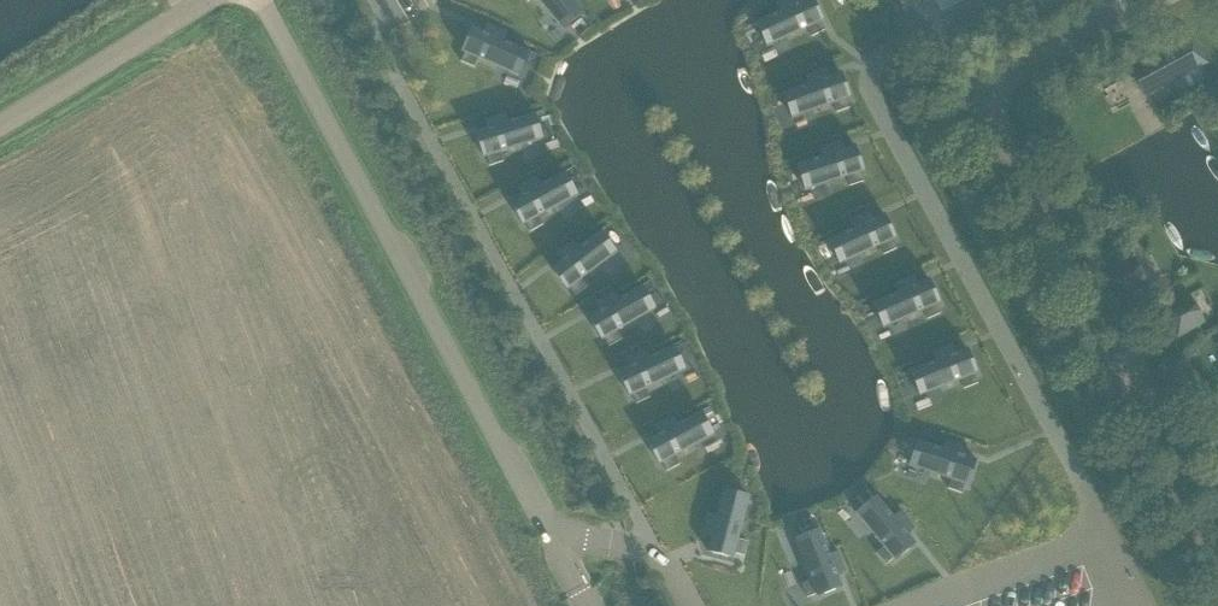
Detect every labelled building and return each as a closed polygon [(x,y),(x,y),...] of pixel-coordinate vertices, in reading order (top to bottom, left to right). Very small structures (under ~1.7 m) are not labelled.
[(564,30),(585,12),(574,0),(539,0),(564,30)] [(757,22),(768,46),(808,28),(812,37),(825,31),(821,22),(823,21),(813,0),(804,0),(801,2),(800,0),(783,0),(777,3),(781,11),(757,22)] [(466,53),(462,62),(475,67),(479,59),(519,76),(530,51),(504,40),(508,32),(490,24),(486,32),(473,27),(463,52),(466,53)] [(1177,94),(1203,79),(1197,70),(1208,64),(1194,37),(1131,70),(1146,97),(1171,84),(1177,94)] [(809,85),(784,93),(793,119),(834,104),(837,113),(851,108),(848,99),(850,98),(841,73),(830,77),(827,69),(806,76),(809,85)] [(935,82),(925,87),(930,97),(940,92),(935,82)] [(486,129),(477,132),(485,158),(488,157),(491,166),(505,162),(502,153),(543,139),(535,114),(505,123),(502,115),(483,121),(486,129)] [(823,157),(798,166),(806,191),(848,177),(851,186),(864,182),(861,173),(864,172),(855,147),(844,151),(841,142),(820,149),(823,157)] [(523,195),(511,201),(524,225),(527,223),(531,232),(544,225),(540,216),(578,196),(565,172),(541,186),(536,177),(519,187),(523,195)] [(853,229),(829,240),(841,264),(880,246),(884,255),(897,249),(893,240),(896,239),(885,215),(874,220),(870,212),(850,221),(853,229)] [(563,261),(552,269),(568,290),(570,288),(576,296),(588,287),(582,279),(617,253),(601,232),(579,249),(573,241),(557,253),(563,261)] [(1135,258),(1107,273),(1122,300),(1150,285),(1135,258)] [(898,293),(873,304),(884,328),(924,311),(928,320),(941,314),(937,305),(940,304),(929,279),(918,284),(914,276),(894,285),(898,293)] [(601,310),(590,317),(603,340),(605,339),(610,347),(623,340),(618,331),(656,310),(642,286),(618,300),(613,292),(596,302),(601,310)] [(1191,296),(1164,311),(1179,338),(1206,323),(1191,296)] [(935,361),(911,371),(921,396),(961,380),(965,389),(978,383),(975,375),(977,374),(967,349),(956,353),(953,345),(932,353),(935,361)] [(631,366),(619,372),(631,396),(633,395),(637,404),(651,398),(646,389),(686,370),(674,346),(649,358),(645,350),(627,358),(631,366)] [(660,434),(648,441),(661,465),(663,463),(668,472),(681,465),(676,456),(714,435),(701,412),(677,425),(673,417),(655,426),(660,434)] [(919,441),(910,466),(952,480),(949,489),(963,494),(966,485),(968,486),(976,460),(965,456),(968,448),(947,441),(944,449),(919,441)] [(916,486),(928,507),(947,497),(935,475),(916,486)] [(709,515),(704,535),(712,537),(709,552),(734,558),(750,497),(748,497),(748,499),(726,493),(726,491),(725,491),(718,517),(709,515)] [(877,497),(857,514),(885,548),(877,554),(887,565),(894,559),(895,561),(916,544),(908,535),(915,529),(901,512),(894,518),(877,497)] [(820,531),(795,541),(812,581),(803,585),(808,598),(817,595),(818,597),(843,587),(838,576),(847,573),(839,552),(830,556),(820,531)] [(1001,586),(984,588),(987,605),(994,605),(1004,604),(1001,586)] [(1093,587),(1067,587),(1068,605),(1093,605),(1093,587)]
